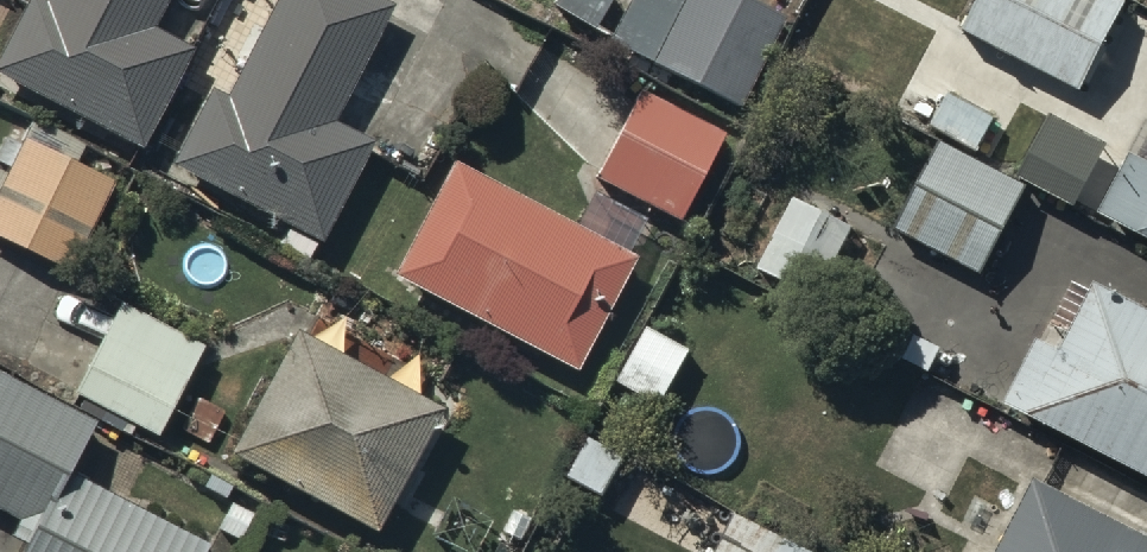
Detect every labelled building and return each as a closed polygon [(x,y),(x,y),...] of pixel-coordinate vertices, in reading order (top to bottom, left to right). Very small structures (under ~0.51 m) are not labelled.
[(46,0),(45,0),(30,0),(0,58),(0,72),(146,147),(197,49),(154,26),(167,0),(46,0)] [(226,92),(214,86),(175,161),(326,239),(378,140),(334,118),(394,3),(389,0),(274,0),(226,92)] [(557,3),(595,23),(607,0),(559,0),(557,3)] [(775,8),(759,0),(628,0),(609,36),(728,97),(775,8)] [(1127,0),(1126,0),(972,0),(959,24),(1081,87),(1127,0)] [(932,121),(977,145),(992,115),(947,92),(932,121)] [(632,93),(587,179),(673,224),(718,138),(632,93)] [(1020,173),(1078,203),(1109,145),(1050,114),(1020,173)] [(72,262),(116,178),(21,129),(0,169),(0,225),(72,262)] [(894,229),(980,274),(1025,188),(939,143),(894,229)] [(1146,235),(1146,155),(1126,143),(1092,206),(1146,235)] [(402,273),(584,367),(641,258),(459,163),(402,273)] [(766,268),(816,294),(853,223),(803,197),(766,268)] [(1146,473),(1146,308),(1095,281),(1060,348),(1037,336),(1004,399),(1146,473)] [(79,387),(161,429),(203,349),(121,306),(79,387)] [(687,348),(648,325),(617,378),(656,401),(687,348)] [(231,447),(378,523),(440,402),(294,326),(231,447)] [(35,523),(90,418),(0,372),(0,505),(35,523)] [(71,471),(29,551),(202,551),(207,542),(71,471)] [(1034,478),(995,551),(1146,551),(1146,536),(1034,478)] [(740,513),(720,551),(815,551),(740,513)]
